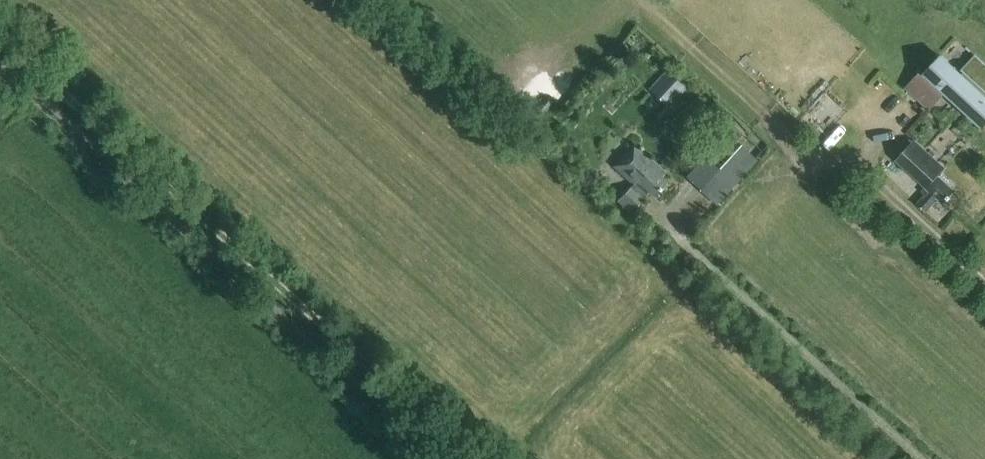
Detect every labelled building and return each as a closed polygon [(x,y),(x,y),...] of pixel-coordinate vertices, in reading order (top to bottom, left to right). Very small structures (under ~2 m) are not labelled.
[(984,126),(984,94),(942,54),(924,74),(983,128),(984,126)] [(961,70),(984,91),(984,64),(975,55),(961,70)] [(668,108),(686,89),(666,71),(648,90),(668,108)] [(930,111),(944,96),(920,73),(906,88),(930,111)] [(944,204),(954,193),(938,178),(946,169),(914,140),(895,161),(925,188),(921,192),(924,195),(918,202),(926,210),(937,198),(944,204)] [(652,197),(665,183),(661,179),(665,174),(634,145),(613,167),(633,186),(618,202),(629,212),(647,192),(652,197)] [(716,206),(757,161),(740,146),(700,191),(716,206)]
